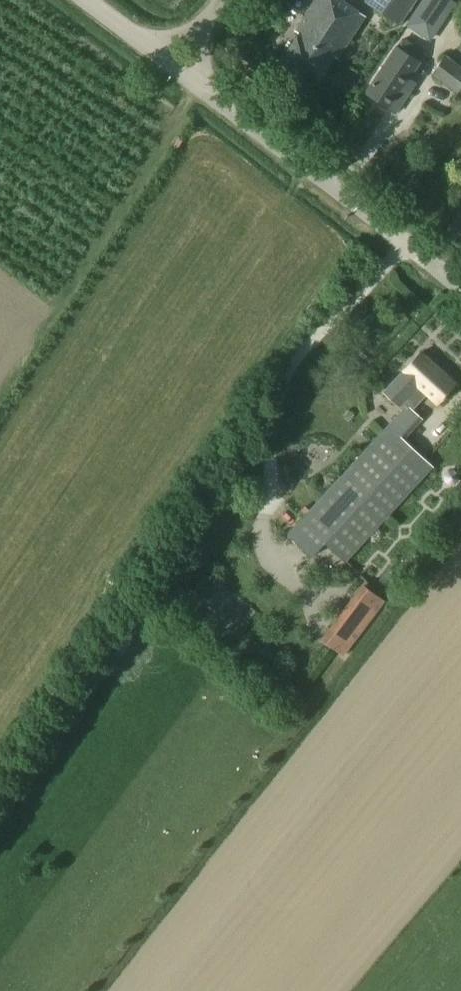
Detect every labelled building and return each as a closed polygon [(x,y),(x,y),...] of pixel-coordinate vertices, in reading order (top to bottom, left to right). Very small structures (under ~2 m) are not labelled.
[(365,15),(342,0),(315,0),(314,1),(295,30),(299,33),(281,61),(315,83),(333,55),(337,58),(365,15)] [(364,1),(399,25),(417,0),(365,0),(364,1)] [(408,24),(419,31),(439,0),(424,0),(408,24)] [(396,46),(365,93),(389,108),(390,107),(396,111),(408,92),(402,88),(420,62),(419,61),(424,53),(403,39),(398,47),(396,46)] [(457,93),(460,88),(460,66),(446,55),(432,74),(457,93)] [(404,406),(388,424),(339,477),(287,533),(312,557),(325,542),(345,562),(433,466),(404,439),(423,419),(413,410),(428,394),(438,403),(455,384),(421,352),(384,392),(399,406),(401,403),(404,406)] [(343,656),(385,601),(363,584),(321,639),(343,656)]
